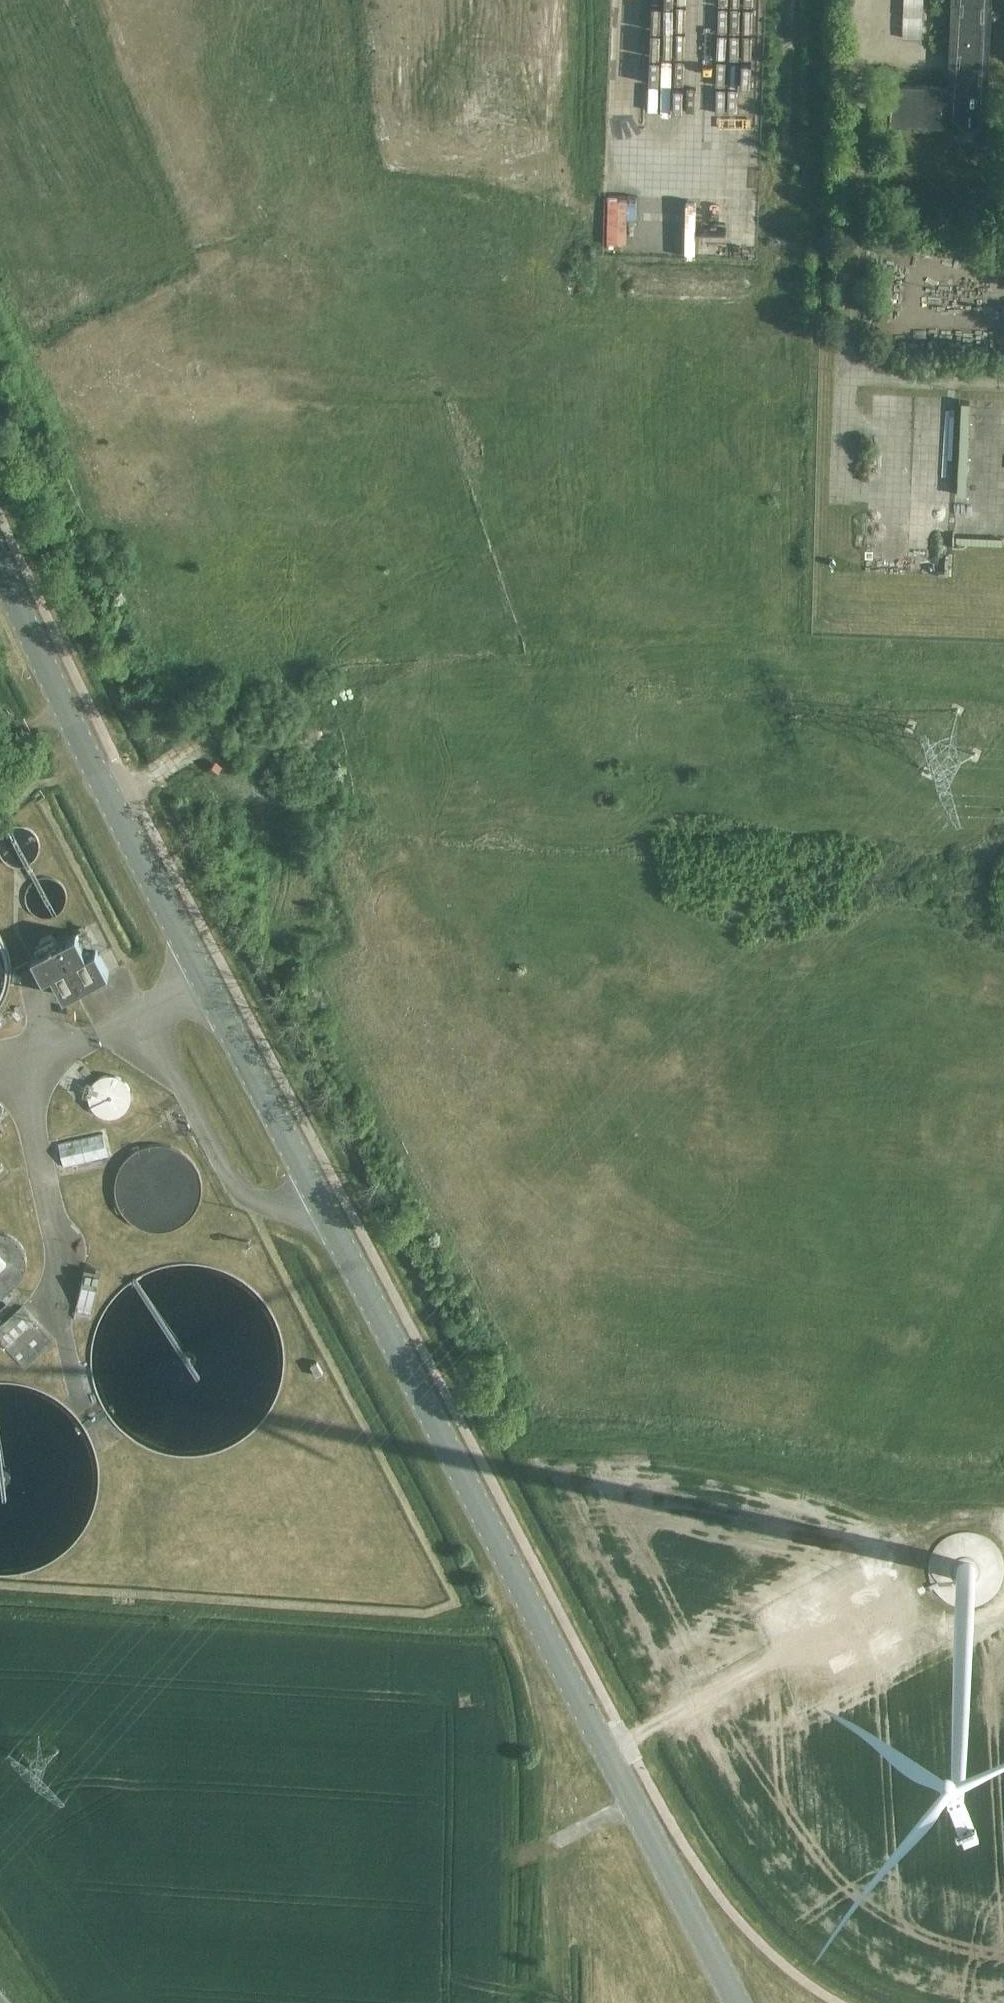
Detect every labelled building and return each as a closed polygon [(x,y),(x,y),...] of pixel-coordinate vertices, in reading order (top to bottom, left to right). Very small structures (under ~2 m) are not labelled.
[(949,84),(893,82),(892,125),(976,127),(975,136),(994,136),(995,104),(989,104),(993,0),(952,0),(949,84)] [(904,37),(923,38),(924,0),(905,0),(904,37)] [(650,79),(759,79),(759,65),(758,65),(758,56),(742,56),(742,61),(730,61),(730,41),(650,41),(650,79)] [(7,843),(20,848),(17,855),(28,860),(39,832),(16,823),(7,843)] [(88,951),(78,931),(61,940),(56,931),(38,941),(42,949),(33,954),(45,975),(54,971),(65,993),(110,970),(97,947),(88,951)] [(139,1106),(126,1069),(89,1082),(102,1119),(139,1106)] [(109,1131),(63,1141),(69,1164),(114,1154),(109,1131)] [(3,1296),(21,1279),(23,1276),(25,1272),(26,1270),(26,1267),(27,1265),(27,1262),(27,1258),(26,1255),(26,1253),(25,1251),(25,1249),(23,1245),(21,1243),(20,1241),(17,1238),(13,1236),(10,1234),(6,1232),(4,1232),(1,1231),(0,1231),(0,1293),(3,1296)] [(75,1315),(92,1318),(102,1272),(86,1268),(75,1315)] [(23,1304),(0,1325),(0,1337),(26,1366),(55,1339),(23,1304)] [(957,1565),(957,1569),(957,1573),(960,1576),(963,1578),(967,1579),(971,1578),(974,1576),(976,1573),(977,1569),(976,1565),(974,1562),(971,1560),(967,1559),(963,1560),(959,1562),(957,1565)]
